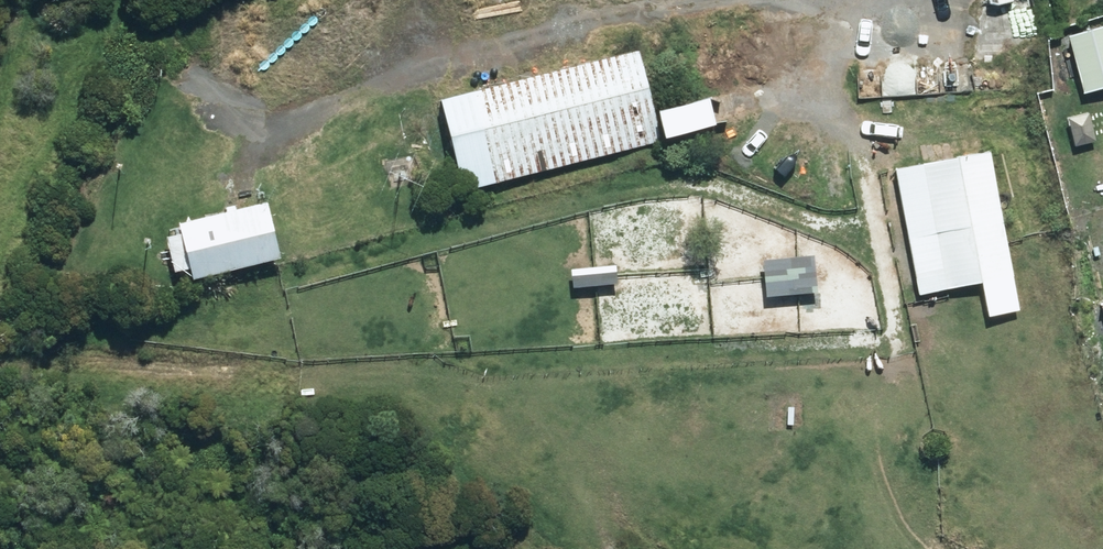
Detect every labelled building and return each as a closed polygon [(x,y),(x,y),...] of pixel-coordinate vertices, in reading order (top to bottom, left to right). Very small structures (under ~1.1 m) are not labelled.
[(1070,39),(1087,91),(1102,86),(1102,29),(1070,39)] [(664,140),(641,48),(443,97),(466,189),(664,140)] [(713,95),(663,107),(669,133),(719,121),(713,95)] [(992,149),(898,167),(922,292),(1016,275),(992,149)] [(285,256),(272,200),(183,220),(186,230),(169,234),(177,268),(194,264),(196,277),(285,256)] [(815,256),(763,261),(766,298),(818,293),(815,256)] [(617,265),(571,269),(573,289),(619,285),(617,265)]
